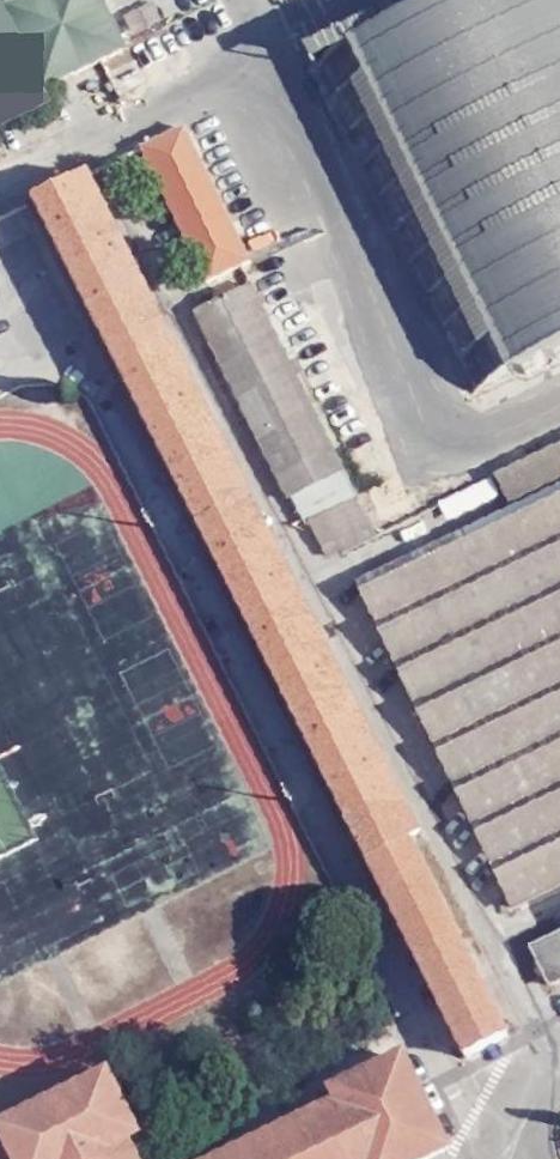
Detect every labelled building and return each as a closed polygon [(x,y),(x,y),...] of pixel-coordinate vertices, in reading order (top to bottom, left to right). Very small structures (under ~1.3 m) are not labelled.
[(103,0),(0,0),(44,89),(127,49),(103,0)] [(474,391),(512,373),(515,374),(517,373),(527,375),(538,370),(545,360),(547,359),(559,360),(559,359),(559,0),(451,0),(316,65),(474,391)] [(0,64),(0,80),(23,69),(17,56),(0,64)] [(35,94),(23,69),(0,80),(0,111),(35,94)] [(186,127),(143,150),(208,283),(252,260),(186,127)] [(90,174),(33,203),(462,1054),(507,1030),(409,836),(420,830),(90,174)] [(253,285),(198,311),(290,500),(345,471),(253,285)] [(559,891),(559,451),(494,482),(509,514),(355,588),(511,915),(559,891)] [(327,558),(377,534),(359,497),(308,522),(327,558)] [(522,946),(541,986),(559,977),(559,928),(522,946)] [(401,1028),(325,1065),(331,1076),(162,1158),(354,1158),(368,1152),(371,1158),(382,1158),(449,1126),(401,1028)] [(129,1118),(140,1113),(106,1046),(0,1098),(0,1118),(20,1158),(149,1158),(129,1118)]
